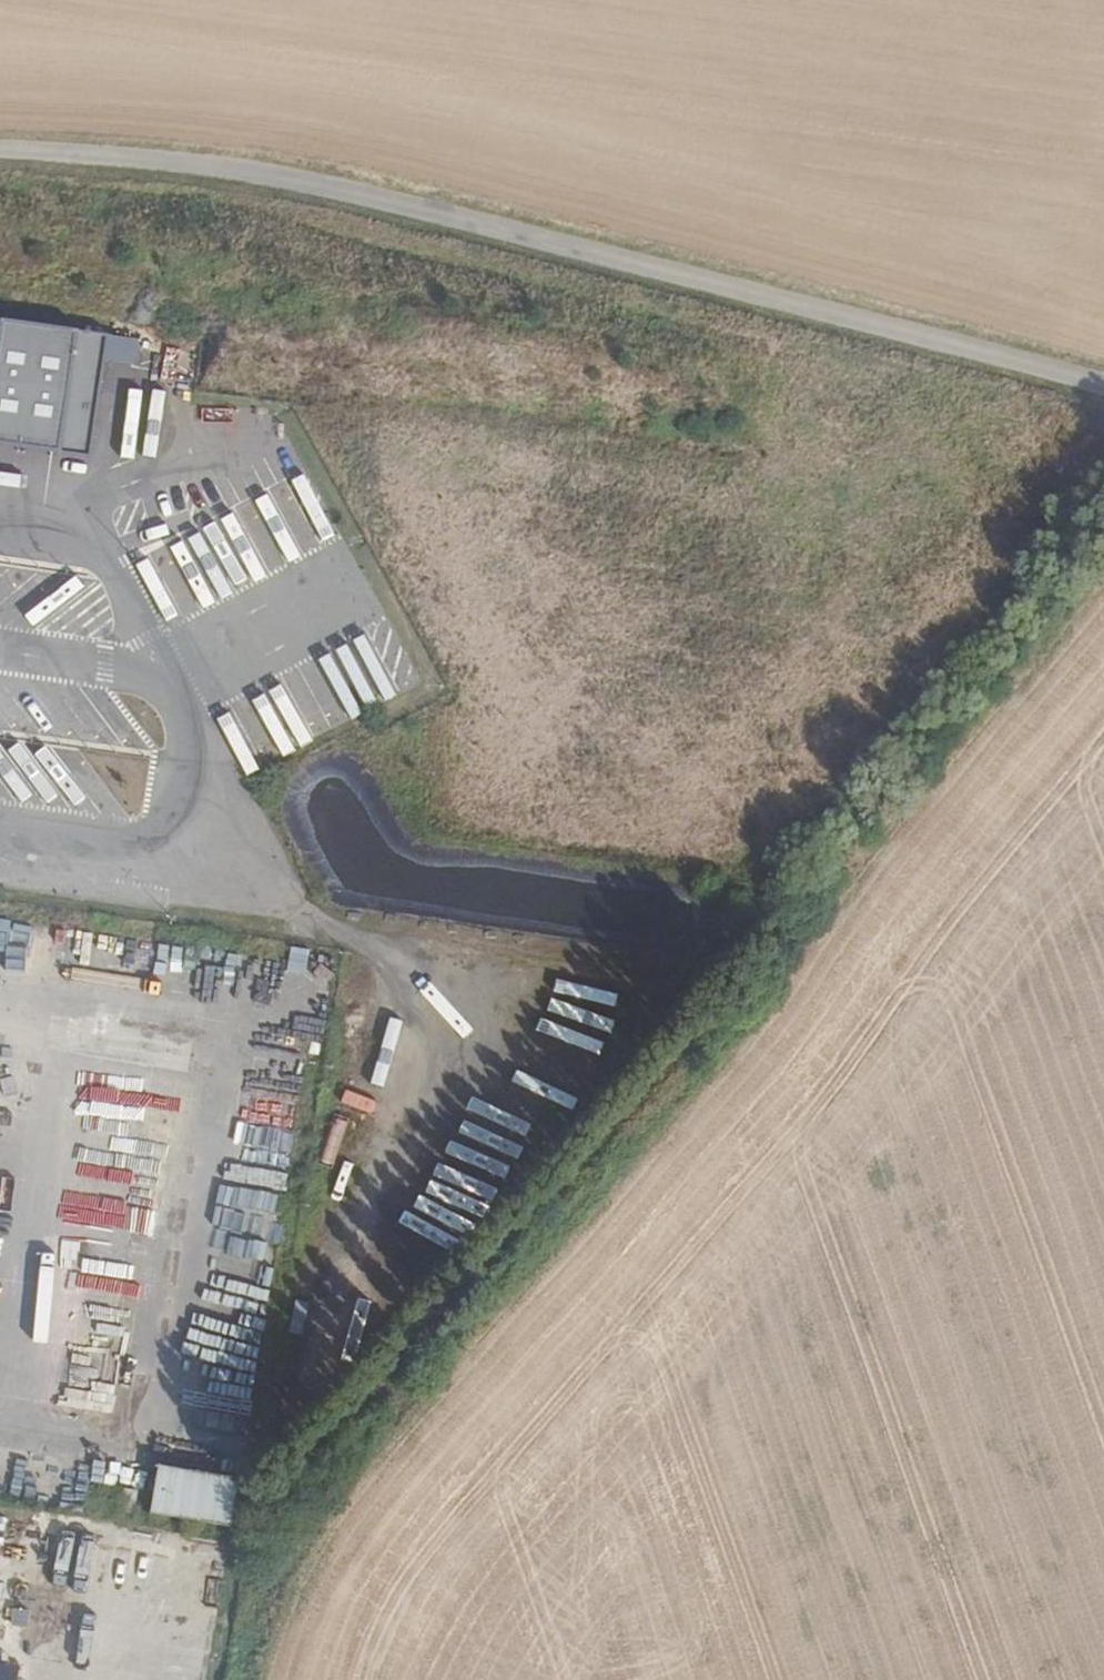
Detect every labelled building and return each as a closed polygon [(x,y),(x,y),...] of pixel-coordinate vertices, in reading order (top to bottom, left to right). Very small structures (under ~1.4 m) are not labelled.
[(0,346),(0,443),(96,456),(112,340),(3,325),(0,346)] [(68,1347),(64,1382),(96,1385),(100,1351),(68,1347)] [(99,1511),(104,1480),(43,1470),(36,1500),(99,1511)] [(156,1474),(152,1526),(233,1531),(236,1479),(156,1474)]
